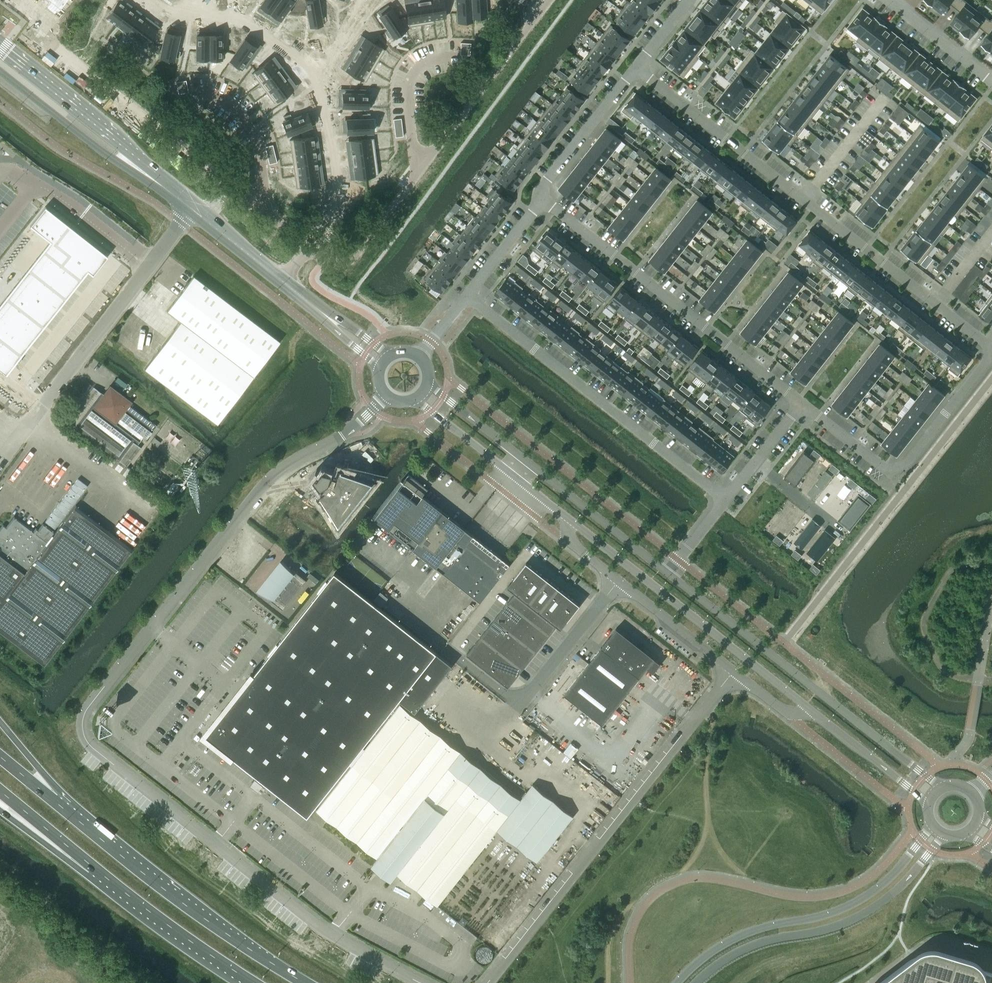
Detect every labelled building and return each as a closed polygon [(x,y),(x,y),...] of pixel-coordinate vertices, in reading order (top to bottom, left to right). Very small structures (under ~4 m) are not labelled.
[(51,3),(46,9),(56,16),(69,0),(47,0),(51,3)] [(260,6),(270,13),(279,0),(264,0),(260,6)] [(270,13),(280,20),(294,1),(292,0),(279,0),(270,13)] [(309,22),(322,20),(318,0),(305,0),(309,22)] [(417,2),(421,25),(433,23),(429,0),(428,0),(417,2)] [(433,23),(433,19),(445,17),(442,0),(429,0),(433,23)] [(457,23),(472,22),(471,0),(456,0),(457,23)] [(472,22),(473,22),(472,19),(487,18),(486,0),(471,0),(472,22)] [(630,2),(648,16),(655,7),(645,0),(631,0),(630,2)] [(699,9),(723,28),(731,18),(708,0),(707,0),(700,9),(699,9)] [(731,18),(738,8),(728,0),(708,0),(731,18)] [(738,8),(745,0),(728,0),(738,8)] [(810,4),(822,14),(832,0),(813,0),(810,4)] [(932,8),(936,11),(937,10),(941,13),(949,3),(954,7),(960,0),(936,0),(932,6),(933,6),(932,8)] [(950,23),(954,26),(953,28),(957,31),(959,30),(976,9),(964,0),(960,0),(954,7),(959,11),(950,23)] [(117,1),(105,17),(115,24),(127,9),(117,1)] [(629,1),(622,10),(640,25),(648,16),(630,2),(629,1)] [(417,2),(405,4),(409,27),(421,25),(417,2)] [(862,8),(847,28),(858,37),(859,37),(874,18),(862,8)] [(127,9),(115,24),(125,31),(122,34),(123,34),(137,16),(127,9)] [(391,9),(380,16),(388,29),(384,32),(388,38),(392,35),(395,40),(406,32),(391,9)] [(699,10),(692,20),(711,35),(715,38),(723,28),(699,9),(699,10)] [(976,9),(959,30),(969,38),(978,26),(983,30),(990,21),(990,20),(976,9)] [(622,10),(614,20),(633,35),(640,25),(622,10)] [(783,10),(774,21),(778,24),(778,23),(797,39),(806,28),(783,10)] [(137,16),(123,34),(132,42),(146,23),(137,16)] [(858,37),(856,40),(868,50),(869,48),(885,27),(884,26),(885,25),(883,24),(884,24),(877,18),(876,19),(875,18),(874,18),(859,37),(858,37)] [(980,44),(990,51),(991,48),(991,19),(990,20),(990,21),(983,30),(988,34),(980,44)] [(692,20),(684,29),(703,45),(704,44),(711,35),(692,20)] [(146,23),(132,42),(142,49),(146,44),(149,47),(153,42),(150,39),(156,31),(146,23)] [(778,23),(770,33),(790,49),(797,39),(778,23)] [(611,24),(603,34),(622,49),(629,39),(611,24)] [(885,27),(869,48),(880,56),(880,57),(897,35),(896,35),(885,27)] [(684,30),(676,39),(697,56),(698,56),(706,46),(704,44),(703,45),(684,29),(683,30),(684,30)] [(739,30),(734,37),(737,39),(742,33),(739,30)] [(166,33),(161,57),(173,60),(174,58),(179,59),(180,52),(175,51),(179,36),(166,33)] [(742,33),(737,39),(740,41),(745,35),(742,33)] [(770,33),(763,43),(782,58),(789,49),(790,49),(770,33)] [(603,34),(596,43),(615,57),(622,49),(603,34)] [(209,35),(196,35),(196,62),(209,62),(209,35)] [(221,36),(209,35),(209,62),(221,62),(221,36)] [(880,56),(878,58),(890,67),(908,44),(897,36),(898,35),(897,35),(880,57),(880,56)] [(734,37),(729,43),(732,45),(737,39),(734,37)] [(364,38),(358,49),(378,61),(384,50),(364,38)] [(676,39),(668,49),(669,49),(668,49),(692,67),(700,57),(698,56),(697,56),(676,39),(676,40),(676,39)] [(737,39),(732,45),(735,48),(740,41),(737,39)] [(244,40),(228,63),(239,71),(242,66),(246,69),(251,63),(246,60),(255,47),(244,40)] [(596,43),(589,52),(608,66),(615,57),(596,43)] [(755,53),(775,69),(775,68),(782,58),(763,43),(755,53)] [(908,44),(890,67),(901,76),(920,53),(919,52),(919,53),(908,44)] [(358,49),(352,59),(372,71),(378,61),(358,49)] [(668,49),(660,60),(668,65),(667,66),(672,70),(672,69),(683,78),(692,67),(668,49)] [(751,50),(743,60),(766,78),(774,69),(775,69),(755,53),(751,50)] [(589,52),(582,61),(601,75),(608,66),(589,52)] [(920,53),(901,76),(913,85),(931,62),(920,54),(920,53)] [(830,54),(822,64),(842,80),(850,70),(830,54)] [(352,59),(345,70),(365,82),(372,71),(352,59)] [(270,60),(252,74),(259,84),(278,70),(270,60)] [(743,60),(735,70),(759,88),(766,78),(743,60)] [(582,61),(575,70),(578,72),(578,71),(578,72),(594,84),(601,75),(582,61)] [(931,62),(913,85),(924,94),(942,71),(942,70),(941,71),(931,62)] [(822,64),(815,74),(834,89),(842,80),(822,64)] [(868,72),(862,67),(860,70),(866,75),(868,72)] [(278,70),(259,84),(267,93),(285,79),(278,70)] [(735,70),(727,80),(731,83),(751,98),(758,89),(759,89),(759,88),(735,70)] [(942,71),(924,94),(935,103),(953,80),(942,71),(943,71),(942,71)] [(578,72),(571,81),(587,94),(594,84),(578,72)] [(815,74),(807,83),(827,99),(834,89),(815,74)] [(285,79),(267,93),(274,103),(293,89),(285,79)] [(953,80),(935,103),(946,112),(965,89),(964,88),(955,80),(954,81),(953,80)] [(731,83),(724,93),(743,108),(751,98),(731,83)] [(807,83),(800,93),(820,108),(827,99),(807,83)] [(561,96),(577,109),(584,100),(569,87),(561,96)] [(883,87),(881,90),(887,95),(889,92),(883,87)] [(343,93),(343,107),(371,107),(371,94),(365,94),(366,89),(358,89),(358,94),(343,93)] [(965,89),(946,112),(958,121),(976,98),(965,89)] [(635,93),(621,111),(631,118),(634,114),(633,114),(644,100),(635,93)] [(724,93),(715,103),(720,107),(723,109),(722,110),(727,113),(729,115),(730,114),(735,118),(743,108),(724,93)] [(800,93),(792,102),(812,118),(820,108),(800,93)] [(552,104),(570,118),(577,109),(561,96),(559,95),(552,104)] [(644,100),(633,114),(634,114),(642,121),(653,107),(644,100)] [(792,102),(785,111),(805,127),(812,118),(792,102)] [(551,103),(544,112),(563,127),(570,118),(552,104),(551,103)] [(908,113),(899,105),(896,109),(905,117),(908,113)] [(653,107),(642,121),(650,127),(661,113),(653,107)] [(778,120),(778,121),(797,136),(805,127),(785,111),(778,120)] [(544,112),(537,121),(556,136),(563,127),(544,112)] [(650,127),(648,129),(657,136),(670,120),(661,113),(650,127)] [(285,121),(283,122),(287,134),(311,126),(306,114),(292,119),(290,114),(283,117),(285,121)] [(362,119),(347,120),(347,133),(376,132),(376,119),(369,119),(369,114),(362,114),(362,119)] [(670,120),(657,136),(666,143),(668,141),(667,141),(678,127),(670,120)] [(777,120),(770,130),(786,143),(790,146),(797,136),(778,121),(778,120),(777,120)] [(537,121),(530,130),(549,145),(556,136),(537,121)] [(980,139),(991,148),(991,124),(980,139)] [(919,125),(912,135),(931,150),(939,141),(919,125)] [(936,125),(934,128),(940,133),(942,130),(936,125)] [(678,127),(667,141),(668,141),(675,147),(676,147),(687,133),(678,127)] [(606,128),(599,137),(614,149),(621,140),(606,128)] [(530,130),(523,139),(525,142),(526,141),(542,154),(549,145),(530,130)] [(770,130),(762,140),(768,144),(767,145),(772,149),(773,148),(778,153),(786,143),(770,130)] [(675,147),(674,149),(683,156),(695,140),(687,133),(676,147),(675,147)] [(912,135),(904,144),(924,160),(931,150),(912,135)] [(312,136),(289,140),(291,152),(314,149),(312,136)] [(599,137),(592,146),(607,158),(614,149),(599,137)] [(373,138),(350,141),(352,154),(375,151),(373,138)] [(695,140),(683,156),(692,163),(693,161),(704,147),(695,140)] [(526,141),(519,150),(535,163),(542,154),(526,141)] [(904,144),(897,154),(917,169),(924,160),(904,144)] [(592,146),(586,154),(601,166),(607,158),(592,146)] [(704,147),(693,161),(701,167),(712,153),(704,147)] [(314,149),(291,152),(293,164),(316,161),(314,149)] [(519,150),(512,159),(528,172),(535,163),(519,150)] [(375,151),(352,154),(353,166),(376,162),(375,151)] [(701,167),(699,169),(709,176),(710,174),(721,160),(712,153),(701,167)] [(586,154),(579,163),(594,175),(601,166),(586,154)] [(897,154),(889,163),(909,179),(917,169),(897,154)] [(507,157),(501,164),(502,165),(505,168),(520,181),(528,172),(512,159),(511,160),(507,157)] [(721,160),(710,174),(718,181),(729,167),(721,160)] [(316,161),(293,164),(294,176),(318,173),(316,161)] [(376,162),(353,166),(355,178),(378,175),(376,162)] [(579,163),(572,171),(587,183),(594,175),(579,163)] [(889,163),(882,173),(902,188),(909,179),(889,163)] [(968,164),(961,173),(979,188),(987,178),(968,164)] [(502,165),(494,175),(498,178),(497,180),(502,184),(503,182),(513,190),(520,181),(505,168),(502,165)] [(656,167),(649,176),(664,188),(671,179),(656,167)] [(718,181),(716,182),(725,189),(738,174),(729,167),(718,181)] [(572,171),(566,180),(581,191),(587,183),(572,171)] [(676,172),(673,176),(675,177),(678,180),(681,175),(676,172)] [(318,173),(294,176),(296,188),(302,187),(303,191),(309,191),(308,187),(319,185),(318,173)] [(882,173),(874,182),(894,198),(902,188),(882,173)] [(961,173),(953,183),(972,198),(979,188),(961,173)] [(738,174),(725,189),(734,196),(736,194),(735,194),(746,180),(738,174)] [(649,176),(642,185),(657,197),(664,188),(649,176)] [(562,184),(559,189),(560,190),(574,200),(581,191),(566,180),(562,184)] [(746,180),(735,194),(736,194),(743,201),(744,201),(755,187),(746,180)] [(874,182),(867,191),(887,207),(894,198),(874,182)] [(953,183),(946,192),(965,207),(972,198),(953,183)] [(642,185),(635,193),(650,205),(657,197),(642,185)] [(743,201),(740,204),(750,212),(751,210),(753,208),(752,207),(763,194),(755,187),(744,201),(743,201)] [(496,189),(488,199),(490,200),(505,211),(512,202),(511,201),(512,200),(507,195),(506,197),(496,189)] [(867,191),(859,201),(861,203),(861,202),(880,217),(888,207),(887,207),(867,191)] [(946,192),(938,202),(953,214),(957,217),(965,207),(946,192)] [(635,193),(629,202),(644,214),(650,205),(635,193)] [(753,208),(751,210),(759,216),(772,200),(763,194),(752,207),(753,208)] [(973,230),(981,236),(991,222),(991,198),(987,203),(991,207),(988,211),(985,215),(977,226),(973,230)] [(490,200),(483,209),(498,220),(505,211),(490,200)] [(697,200),(690,209),(705,221),(712,212),(697,200)] [(772,200),(759,216),(768,223),(780,207),(772,200)] [(629,202),(622,210),(637,222),(644,214),(629,202)] [(861,203),(854,212),(861,218),(860,219),(866,223),(866,222),(872,227),(880,217),(861,202),(861,203)] [(938,202),(931,211),(946,223),(953,214),(938,202)] [(44,207),(30,226),(31,227),(32,226),(40,233),(40,232),(51,241),(54,243),(68,226),(57,217),(46,208),(45,207),(44,207)] [(780,207),(768,223),(777,230),(778,228),(789,214),(780,207)] [(477,217),(476,218),(491,229),(498,220),(483,209),(477,217)] [(690,209),(683,217),(698,229),(705,221),(690,209)] [(622,210),(615,219),(630,231),(637,222),(622,210)] [(931,211),(923,221),(939,233),(938,233),(942,236),(950,226),(946,223),(931,211)] [(789,214),(778,228),(786,235),(797,221),(789,214)] [(475,216),(467,225),(484,238),(491,229),(476,218),(477,217),(475,216)] [(683,217),(676,226),(691,238),(698,229),(683,217)] [(615,219),(608,228),(623,239),(630,231),(615,219)] [(916,230),(931,242),(938,233),(939,233),(923,221),(916,230)] [(461,234),(460,234),(477,247),(484,238),(467,225),(461,234)] [(68,226),(54,243),(68,254),(87,269),(87,270),(91,273),(90,274),(92,275),(107,257),(107,256),(106,255),(105,255),(78,234),(68,226)] [(676,226),(670,234),(685,246),(691,238),(676,226)] [(916,229),(908,239),(927,254),(935,245),(931,242),(916,230),(916,229)] [(809,230),(798,244),(807,251),(818,237),(809,230)] [(540,240),(533,250),(542,257),(557,238),(548,231),(543,236),(543,235),(539,240),(540,240)] [(459,233),(452,242),(455,245),(470,256),(477,247),(460,234),(461,234),(459,233)] [(670,234),(663,243),(678,255),(685,246),(670,234)] [(807,251),(806,253),(814,259),(815,257),(816,258),(827,244),(818,237),(807,251)] [(557,238),(542,257),(551,264),(552,261),(566,243),(565,244),(557,238)] [(908,239),(900,249),(906,253),(905,254),(910,258),(911,257),(920,264),(927,254),(908,239)] [(747,240),(740,248),(755,260),(762,251),(747,240)] [(51,241),(43,250),(61,264),(68,254),(54,243),(51,241)] [(566,243),(552,261),(561,268),(564,264),(563,264),(575,250),(566,243)] [(663,243),(656,251),(671,263),(678,255),(663,243)] [(814,259),(813,261),(822,269),(823,267),(825,265),(824,264),(835,250),(827,244),(816,258),(815,257),(814,259)] [(455,245),(448,254),(462,265),(470,256),(455,245)] [(740,248),(733,257),(748,269),(755,260),(740,248)] [(43,250),(36,260),(53,273),(61,264),(43,250)] [(575,250),(563,264),(564,264),(572,270),(572,271),(583,257),(575,250)] [(825,265),(823,267),(831,273),(844,257),(835,250),(824,264),(825,265)] [(445,251),(439,260),(441,262),(441,263),(455,274),(462,265),(448,254),(445,251)] [(656,251),(649,260),(664,272),(671,263),(656,251)] [(68,254),(61,264),(80,279),(87,270),(87,269),(68,254)] [(572,270),(570,272),(579,280),(581,278),(580,277),(592,263),(583,257),(572,271),(572,270)] [(733,257),(727,265),(742,277),(748,269),(733,257)] [(844,257),(831,273),(840,280),(852,264),(844,257)] [(36,260),(29,269),(42,280),(46,283),(53,273),(36,260)] [(423,263),(419,260),(415,264),(420,268),(423,263)] [(439,260),(431,269),(448,283),(455,274),(441,263),(441,262),(439,260)] [(791,262),(788,266),(789,267),(793,270),(796,266),(791,262)] [(592,263),(580,277),(581,278),(588,284),(588,285),(600,270),(592,263)] [(61,264),(53,273),(72,288),(80,279),(61,264)] [(852,264),(840,280),(848,286),(849,284),(850,285),(861,271),(852,264)] [(978,275),(982,270),(975,264),(952,293),(959,299),(964,293),(968,288),(972,283),(978,275)] [(727,265),(720,274),(735,286),(742,277),(727,265)] [(29,269),(21,278),(35,289),(42,280),(29,269)] [(431,269),(424,279),(427,282),(426,283),(432,287),(433,286),(441,292),(448,283),(431,269)] [(600,270),(588,285),(596,291),(597,292),(608,278),(600,271),(600,270)] [(848,286),(846,288),(856,295),(859,292),(858,291),(869,277),(861,271),(850,285),(849,284),(848,286)] [(788,272),(781,281),(796,293),(803,284),(788,272)] [(53,273),(46,283),(65,298),(72,288),(53,273)] [(720,274),(713,282),(728,294),(735,286),(720,274)] [(219,424),(279,342),(193,276),(166,311),(180,322),(144,369),(219,424)] [(869,277),(858,291),(859,292),(866,298),(867,298),(878,284),(869,277)] [(21,278),(14,288),(27,299),(35,289),(21,278)] [(596,291),(593,295),(603,302),(617,285),(616,284),(617,283),(613,280),(612,281),(608,278),(597,292),(596,291)] [(506,279),(495,293),(502,299),(513,285),(506,279)] [(42,280),(35,289),(58,307),(65,298),(46,283),(42,280)] [(781,281),(774,289),(789,301),(796,293),(781,281)] [(513,285),(502,299),(509,305),(520,290),(521,291),(523,288),(515,282),(513,285)] [(713,282),(706,291),(721,303),(728,294),(713,282)] [(866,298),(865,299),(874,307),(876,305),(875,305),(886,291),(878,284),(867,298),(866,298)] [(620,288),(609,302),(618,309),(629,295),(625,291),(626,290),(622,287),(621,288),(620,288)] [(14,288),(6,297),(20,308),(27,299),(14,288)] [(35,289),(27,299),(50,317),(58,307),(35,289)] [(774,289),(768,298),(783,310),(789,301),(774,289)] [(520,290),(509,305),(516,310),(528,296),(527,296),(521,291),(520,290)] [(706,291),(699,300),(714,311),(721,303),(706,291)] [(886,291),(875,305),(876,305),(884,311),(895,297),(886,291)] [(528,296),(516,310),(523,316),(536,300),(537,299),(529,293),(527,296),(528,296)] [(629,295),(618,309),(627,316),(639,301),(638,300),(637,301),(629,295)] [(0,305),(0,308),(12,317),(20,308),(6,297),(0,305)] [(895,297),(884,311),(892,318),(903,304),(895,297)] [(768,298),(761,306),(776,318),(783,310),(768,298)] [(27,299),(20,308),(43,326),(50,317),(27,299)] [(536,300),(523,316),(530,321),(543,305),(536,300)] [(639,301),(627,316),(628,315),(636,321),(647,307),(639,301)] [(978,315),(985,320),(986,318),(991,322),(991,307),(987,303),(987,304),(978,315)] [(903,304),(892,318),(900,324),(901,325),(912,311),(903,304)] [(543,305),(530,321),(538,327),(550,311),(550,310),(543,305)] [(761,306),(754,315),(769,326),(776,318),(761,306)] [(636,321),(633,325),(642,332),(656,314),(647,307),(636,321)] [(12,333),(20,323),(12,317),(0,308),(0,323),(12,333)] [(20,308),(12,317),(20,323),(35,336),(43,326),(20,308)] [(550,311),(538,327),(545,333),(556,318),(556,319),(558,316),(550,310),(550,311)] [(838,311),(831,320),(846,332),(853,323),(838,311)] [(900,324),(897,328),(906,335),(920,317),(912,311),(901,325),(900,324)] [(656,314),(642,332),(650,339),(652,337),(664,321),(656,314)] [(754,315),(748,323),(763,335),(769,326),(754,315)] [(920,317),(906,335),(915,342),(929,324),(920,317)] [(556,318),(545,333),(552,338),(563,324),(556,319),(556,318)] [(831,320),(824,329),(839,341),(846,332),(831,320)] [(664,321),(652,337),(660,343),(662,342),(662,341),(673,327),(664,321)] [(1,339),(5,342),(12,333),(0,323),(0,338),(1,339)] [(20,323),(12,333),(28,345),(35,336),(20,323)] [(748,323),(741,332),(756,344),(763,335),(748,323)] [(563,324),(552,338),(559,344),(570,329),(569,329),(563,324)] [(929,324),(915,342),(924,349),(927,345),(926,345),(937,331),(929,324)] [(570,329),(559,344),(566,349),(579,333),(580,332),(572,326),(569,329),(570,329)] [(673,327),(662,341),(662,342),(670,348),(669,349),(681,334),(673,327)] [(824,329),(818,337),(833,349),(839,341),(824,329)] [(937,331),(926,345),(927,345),(934,351),(935,351),(946,337),(937,331)] [(12,333),(5,342),(20,354),(28,345),(12,333)] [(579,333),(566,349),(573,355),(586,339),(585,338),(579,333)] [(681,334),(669,349),(677,355),(678,356),(689,342),(681,335),(681,334)] [(586,339),(573,355),(580,360),(593,343),(586,337),(585,338),(586,339)] [(818,337),(811,346),(826,357),(833,349),(818,337)] [(934,351),(933,353),(942,360),(954,344),(946,337),(935,351),(934,351)] [(0,341),(0,369),(5,373),(6,374),(7,372),(20,354),(5,342),(1,339),(0,341)] [(677,355),(674,359),(684,366),(698,349),(697,348),(698,347),(694,344),(693,345),(689,342),(678,356),(677,355)] [(593,343),(580,360),(587,366),(600,350),(601,349),(593,343)] [(879,344),(872,353),(887,365),(894,356),(879,344)] [(954,344),(942,360),(950,366),(951,364),(952,365),(963,351),(954,344)] [(811,346),(804,354),(819,366),(826,357),(811,346)] [(600,350),(587,366),(594,372),(607,355),(600,350)] [(701,352),(687,369),(696,376),(710,359),(706,355),(707,354),(703,351),(702,352),(701,352)] [(950,366),(948,368),(958,376),(972,358),(963,351),(952,365),(951,364),(950,366)] [(872,353),(866,361),(881,373),(887,365),(872,353)] [(804,354),(798,363),(813,374),(819,366),(804,354)] [(607,355),(594,372),(601,377),(612,363),(613,363),(614,361),(607,355)] [(710,359),(696,376),(705,383),(706,383),(706,382),(720,364),(719,364),(718,365),(710,359)] [(866,361),(859,370),(874,381),(881,373),(866,361)] [(612,363),(601,377),(608,383),(619,368),(613,363),(612,363)] [(798,363),(791,372),(806,383),(813,374),(798,363)] [(720,364),(706,382),(706,383),(715,389),(717,385),(728,371),(720,364)] [(619,368),(608,383),(615,388),(628,372),(621,366),(619,368)] [(859,370),(852,378),(867,390),(874,381),(859,370)] [(628,372),(615,388),(622,394),(636,377),(628,371),(628,372)] [(728,371),(717,385),(726,392),(737,378),(728,371)] [(636,377),(622,394),(629,399),(642,383),(643,384),(643,383),(636,377)] [(726,392),(721,398),(730,405),(733,401),(732,400),(734,398),(745,385),(737,378),(726,392)] [(852,378),(846,387),(861,398),(867,390),(852,378)] [(642,383),(629,399),(636,405),(648,391),(650,389),(643,384),(642,383)] [(929,383),(922,392),(937,404),(944,395),(929,383)] [(734,398),(732,400),(733,401),(741,407),(754,391),(745,385),(734,398)] [(156,426),(130,405),(132,402),(119,392),(115,392),(112,390),(109,390),(109,393),(103,394),(94,387),(87,396),(83,393),(78,400),(82,403),(68,421),(60,416),(59,416),(133,472),(133,471),(127,466),(141,448),(137,445),(143,436),(147,439),(156,426)] [(846,387),(839,395),(854,407),(861,398),(846,387)] [(648,391),(636,405),(644,410),(655,396),(648,391)] [(741,407),(739,409),(747,416),(748,416),(761,399),(753,392),(754,391),(741,407)] [(922,392),(915,400),(930,412),(937,404),(922,392)] [(839,395),(832,404),(847,416),(854,407),(839,395)] [(655,396),(644,410),(651,416),(662,402),(655,396)] [(662,402),(651,416),(658,422),(671,405),(664,399),(662,402)] [(747,416),(746,418),(755,425),(763,416),(767,412),(766,411),(770,406),(761,399),(748,416),(747,416)] [(915,400),(909,409),(923,421),(930,412),(915,400)] [(671,405),(658,422),(665,427),(678,410),(671,405)] [(909,409),(902,417),(917,429),(923,421),(909,409)] [(678,410),(665,427),(672,433),(685,416),(678,410)] [(685,416),(672,433),(679,438),(690,424),(691,425),(693,422),(685,416)] [(902,417),(895,426),(910,438),(917,429),(902,417)] [(690,424),(679,438),(686,444),(697,430),(697,429),(691,425),(690,424)] [(895,426),(888,434),(903,446),(910,438),(895,426)] [(697,430),(686,444),(693,450),(706,432),(699,427),(697,429),(697,430)] [(706,432),(693,450),(700,455),(713,439),(714,438),(706,432)] [(888,434),(881,443),(895,454),(896,455),(900,451),(903,446),(888,434)] [(713,439),(700,455),(707,461),(720,445),(713,439)] [(720,445),(707,461),(714,466),(727,450),(720,445)] [(814,449),(810,454),(817,460),(821,455),(814,449)] [(727,450),(714,466),(722,472),(735,456),(727,450)] [(832,464),(828,469),(836,474),(839,470),(832,464)] [(324,468),(317,476),(326,490),(319,494),(318,493),(317,494),(340,529),(379,480),(379,479),(339,466),(339,467),(340,467),(338,473),(324,468)] [(175,474),(164,488),(171,494),(182,480),(175,474)] [(510,564),(466,530),(423,496),(422,496),(423,496),(422,497),(421,498),(417,495),(426,484),(425,483),(423,486),(409,475),(404,481),(402,479),(401,480),(403,481),(375,517),(373,516),(372,516),(389,529),(388,530),(389,531),(395,523),(399,526),(393,533),(481,602),(481,601),(509,565),(510,565),(510,564)] [(77,479),(45,522),(54,529),(87,486),(77,479)] [(851,479),(847,483),(854,489),(858,484),(851,479)] [(869,493),(865,498),(872,503),(876,499),(869,493)] [(44,665),(132,548),(75,505),(54,533),(43,524),(35,533),(14,517),(3,531),(0,528),(0,632),(44,665)] [(776,535),(773,540),(780,545),(783,541),(776,535)] [(795,550),(791,554),(798,560),(802,555),(795,550)] [(283,561),(259,591),(283,610),(307,580),(283,561)] [(526,562),(507,586),(515,592),(518,595),(537,571),(526,562)] [(813,564),(809,569),(817,574),(820,570),(813,564)] [(529,603),(548,579),(537,571),(518,595),(529,603)] [(308,816),(400,700),(415,712),(453,665),(335,572),(254,674),(255,674),(237,696),(206,735),(235,758),(308,816)] [(540,611),(558,587),(548,579),(529,603),(533,606),(540,611)] [(550,620),(569,596),(558,587),(540,611),(550,620)] [(518,595),(515,592),(508,601),(526,615),(533,606),(529,603),(518,595)] [(561,628),(580,604),(569,596),(550,620),(557,625),(561,628)] [(526,615),(508,601),(501,609),(520,624),(526,615)] [(550,634),(557,625),(550,620),(540,611),(533,606),(526,615),(550,634)] [(520,624),(501,609),(495,618),(513,632),(520,624)] [(526,615),(520,624),(543,642),(550,634),(526,615)] [(513,632),(495,618),(488,626),(506,641),(513,632)] [(520,624),(513,632),(536,651),(543,642),(520,624)] [(506,641),(488,626),(481,635),(499,649),(506,641)] [(639,678),(647,668),(653,673),(661,664),(654,659),(655,658),(645,650),(643,652),(634,645),(636,643),(616,628),(601,647),(564,694),(602,725),(639,678)] [(513,632),(506,641),(530,659),(536,651),(513,632)] [(481,635),(474,644),(482,649),(488,655),(492,658),(499,649),(481,635)] [(506,641),(499,649),(523,668),(530,659),(506,641)] [(474,644),(467,653),(474,659),(482,649),(474,644)] [(482,649),(474,659),(481,664),(488,655),(482,649)] [(499,649),(492,658),(495,660),(502,665),(509,671),(501,680),(509,686),(523,668),(499,649)] [(488,655),(481,664),(488,670),(495,660),(492,658),(488,655)] [(495,660),(488,670),(494,675),(502,665),(495,660)] [(502,665),(494,675),(501,680),(509,671),(502,665)] [(521,799),(400,704),(316,810),(377,858),(380,854),(390,862),(400,870),(397,873),(438,906),(497,830),(537,862),(574,816),(533,784),(521,799)] [(991,972),(989,971),(987,970),(985,969),(984,968),(982,966),(980,964),(979,963),(977,961),(975,960),(973,959),(939,949),(936,948),(932,948),(929,948),(925,949),(922,950),(919,952),(916,954),(879,982),(991,982),(991,972)]
